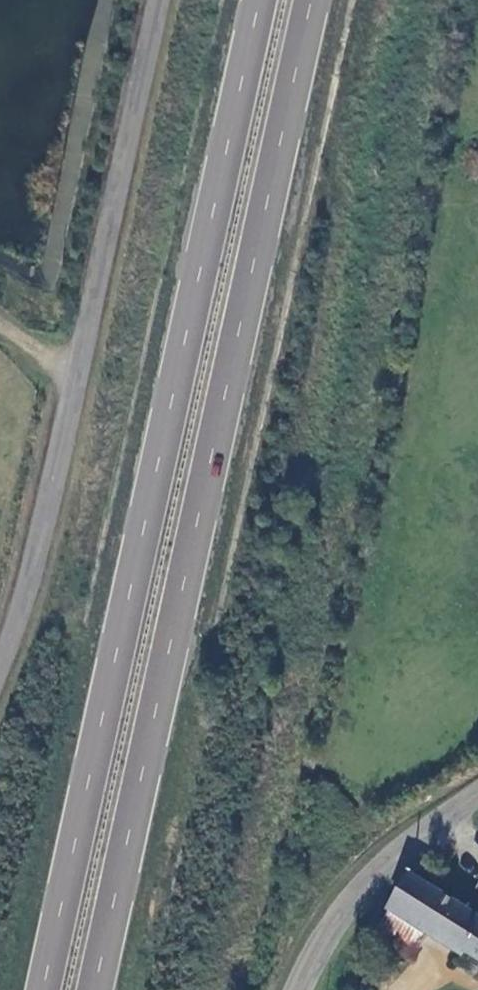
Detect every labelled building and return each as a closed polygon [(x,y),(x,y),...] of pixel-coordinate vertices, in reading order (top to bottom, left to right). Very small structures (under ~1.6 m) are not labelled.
[(414,875),(394,909),(398,912),(433,933),(476,959),(477,956),(477,913),(414,875)] [(433,933),(398,912),(384,936),(421,958),(433,933)]
